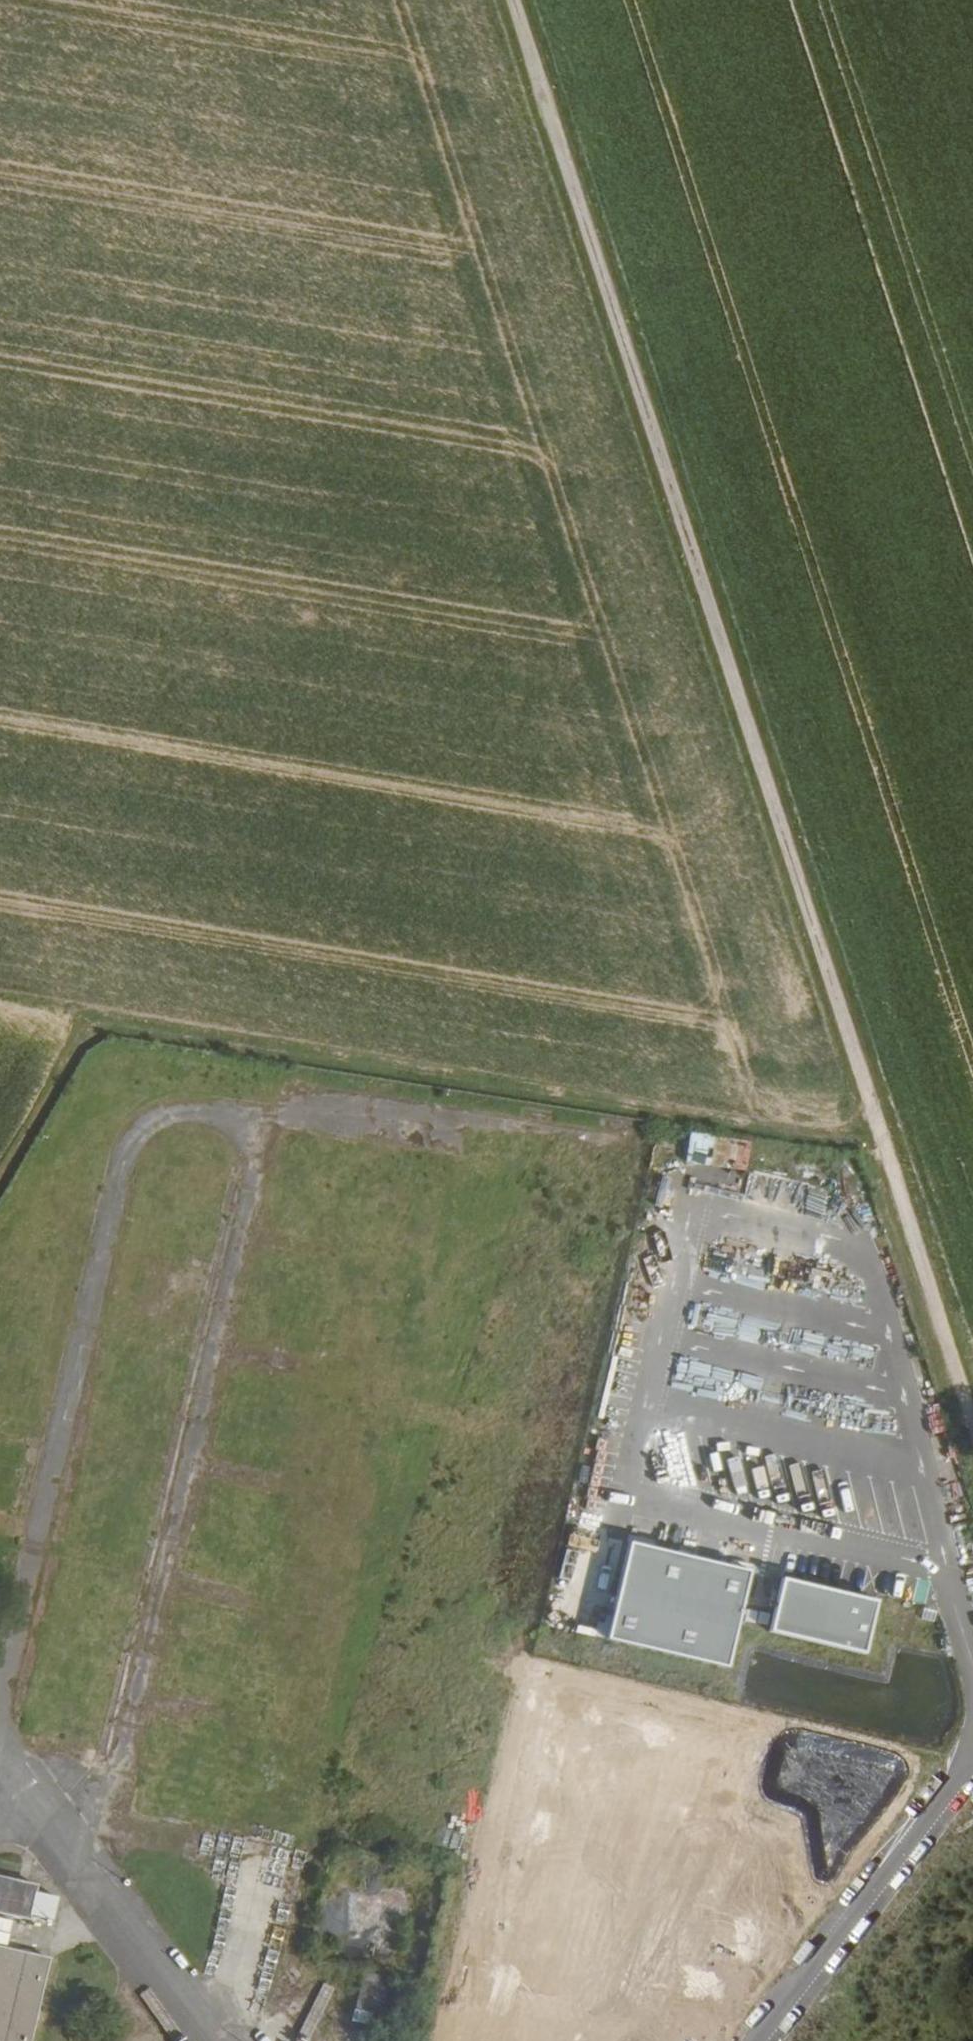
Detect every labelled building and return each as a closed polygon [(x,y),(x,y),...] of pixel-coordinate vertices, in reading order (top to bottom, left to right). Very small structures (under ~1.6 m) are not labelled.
[(624,1539),(601,1634),(721,1663),(743,1568),(624,1539)] [(784,1579),(771,1631),(863,1653),(876,1601),(784,1579)] [(0,1874),(0,1909),(22,1914),(31,1881),(0,1874)] [(0,1944),(0,2040),(28,2040),(48,1954),(28,1950),(27,1945),(14,1941),(13,1947),(0,1944)] [(389,1972),(362,1967),(351,2021),(368,2025),(370,2013),(381,2015),(389,1972)]
